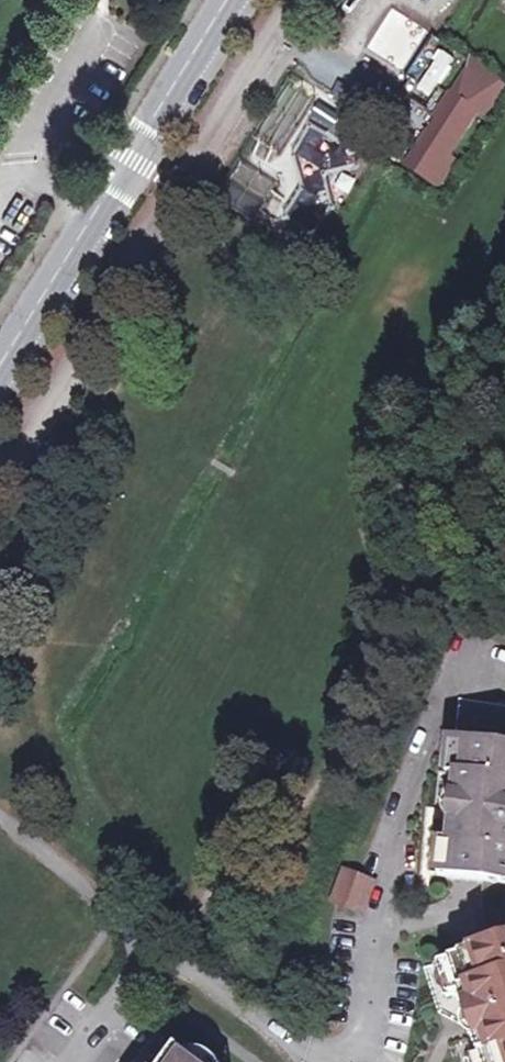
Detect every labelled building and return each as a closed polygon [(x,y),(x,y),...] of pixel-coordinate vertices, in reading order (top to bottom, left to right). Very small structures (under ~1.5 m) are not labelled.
[(438,32),(386,0),(363,0),(336,43),(405,85),(438,32)] [(493,70),(464,52),(461,56),(464,59),(444,90),(473,108),(477,111),(497,78),(490,73),(493,70)] [(473,108),(444,90),(433,84),(419,106),(427,112),(398,157),(434,178),(451,152),(446,149),(473,108)] [(457,712),(449,760),(439,759),(427,889),(483,894),(483,917),(494,922),(494,940),(488,941),(488,962),(434,980),(447,1011),(465,1003),(487,1061),(504,1061),(504,717),(457,712)] [(349,930),(362,897),(344,890),(331,923),(349,930)] [(372,901),(362,897),(349,930),(361,935),(372,901)] [(120,1061),(199,1061),(145,1024),(120,1061)]
